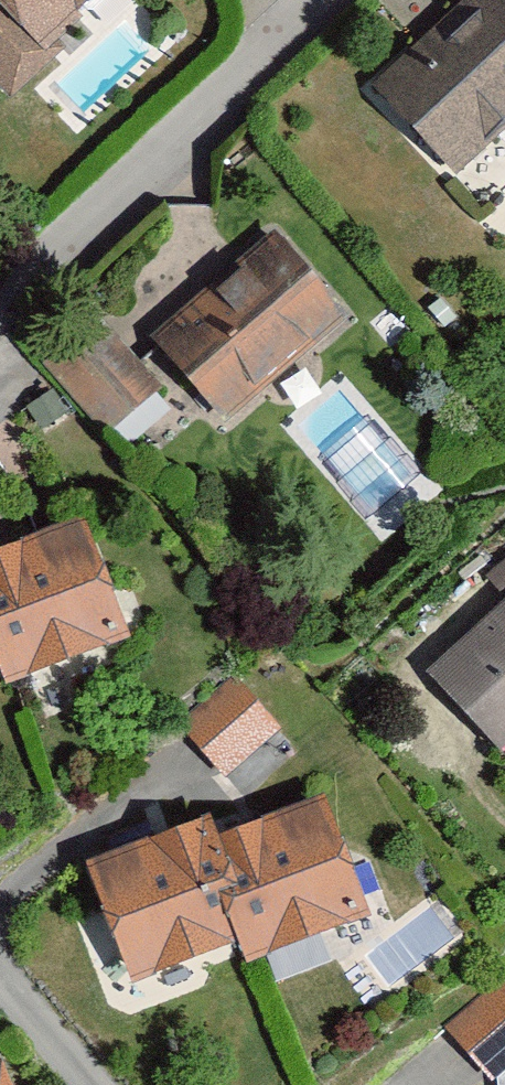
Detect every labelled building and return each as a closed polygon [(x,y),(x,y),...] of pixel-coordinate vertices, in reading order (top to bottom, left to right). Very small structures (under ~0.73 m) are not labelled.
[(49,65),(121,0),(0,0),(0,11),(49,65)] [(376,81),(456,170),(504,125),(504,0),(465,0),(376,81)] [(350,315),(278,231),(151,340),(223,423),(350,315)] [(162,390),(98,302),(34,349),(98,436),(162,390)] [(0,526),(0,679),(130,634),(82,497),(0,526)] [(418,641),(504,736),(504,562),(418,641)] [(179,721),(224,773),(281,724),(236,673),(179,721)] [(381,902),(338,780),(93,866),(136,988),(381,902)] [(447,1026),(501,1081),(504,1077),(504,979),(500,974),(447,1026)] [(5,1022),(0,1018),(0,1084),(32,1084),(5,1022)]
